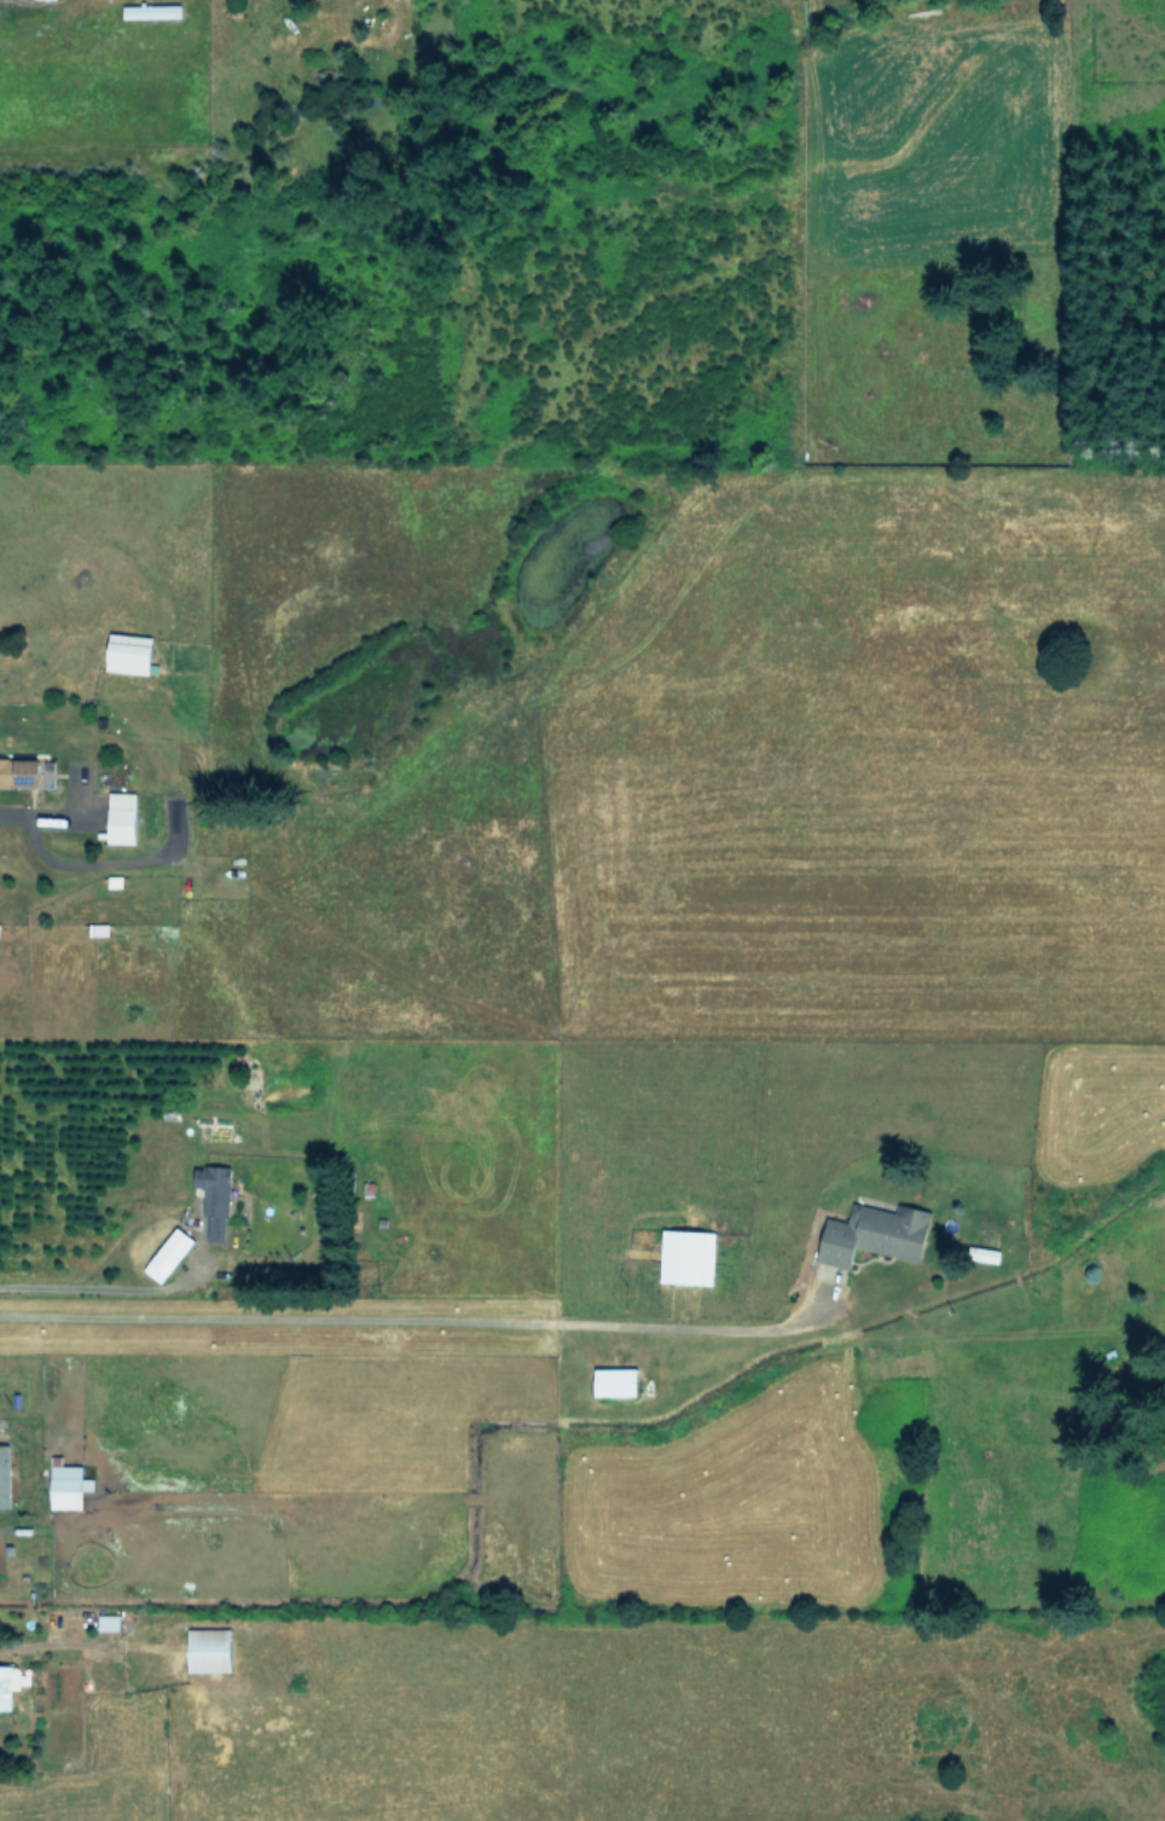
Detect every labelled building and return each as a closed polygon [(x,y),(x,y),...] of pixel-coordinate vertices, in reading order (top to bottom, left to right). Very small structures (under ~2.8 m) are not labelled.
[(123,18),(181,17),(181,4),(123,5),(123,18)] [(153,636),(110,631),(106,669),(149,673),(153,636)] [(0,758),(0,786),(41,785),(41,757),(0,758)] [(137,791),(109,791),(108,842),(136,843),(137,791)] [(229,1166),(195,1165),(194,1186),(205,1186),(203,1240),(226,1241),(229,1166)] [(852,1267),(856,1247),(922,1260),(932,1209),(898,1203),(897,1211),(854,1203),(850,1221),(827,1217),(819,1261),(852,1267)] [(143,1268),(160,1282),(196,1240),(179,1225),(143,1268)] [(714,1283),(716,1231),(662,1229),(661,1282),(714,1283)] [(637,1367),(595,1368),(595,1395),(637,1394),(637,1367)] [(9,1444),(0,1444),(0,1507),(10,1507),(9,1444)] [(50,1507),(82,1508),(83,1489),(94,1489),(94,1479),(83,1479),(83,1465),(61,1464),(61,1458),(51,1458),(50,1507)] [(120,1629),(119,1614),(98,1614),(99,1630),(120,1629)] [(230,1627),(188,1628),(188,1671),(231,1671),(230,1627)] [(12,1710),(13,1678),(19,1678),(19,1665),(0,1665),(0,1710),(12,1710)]
